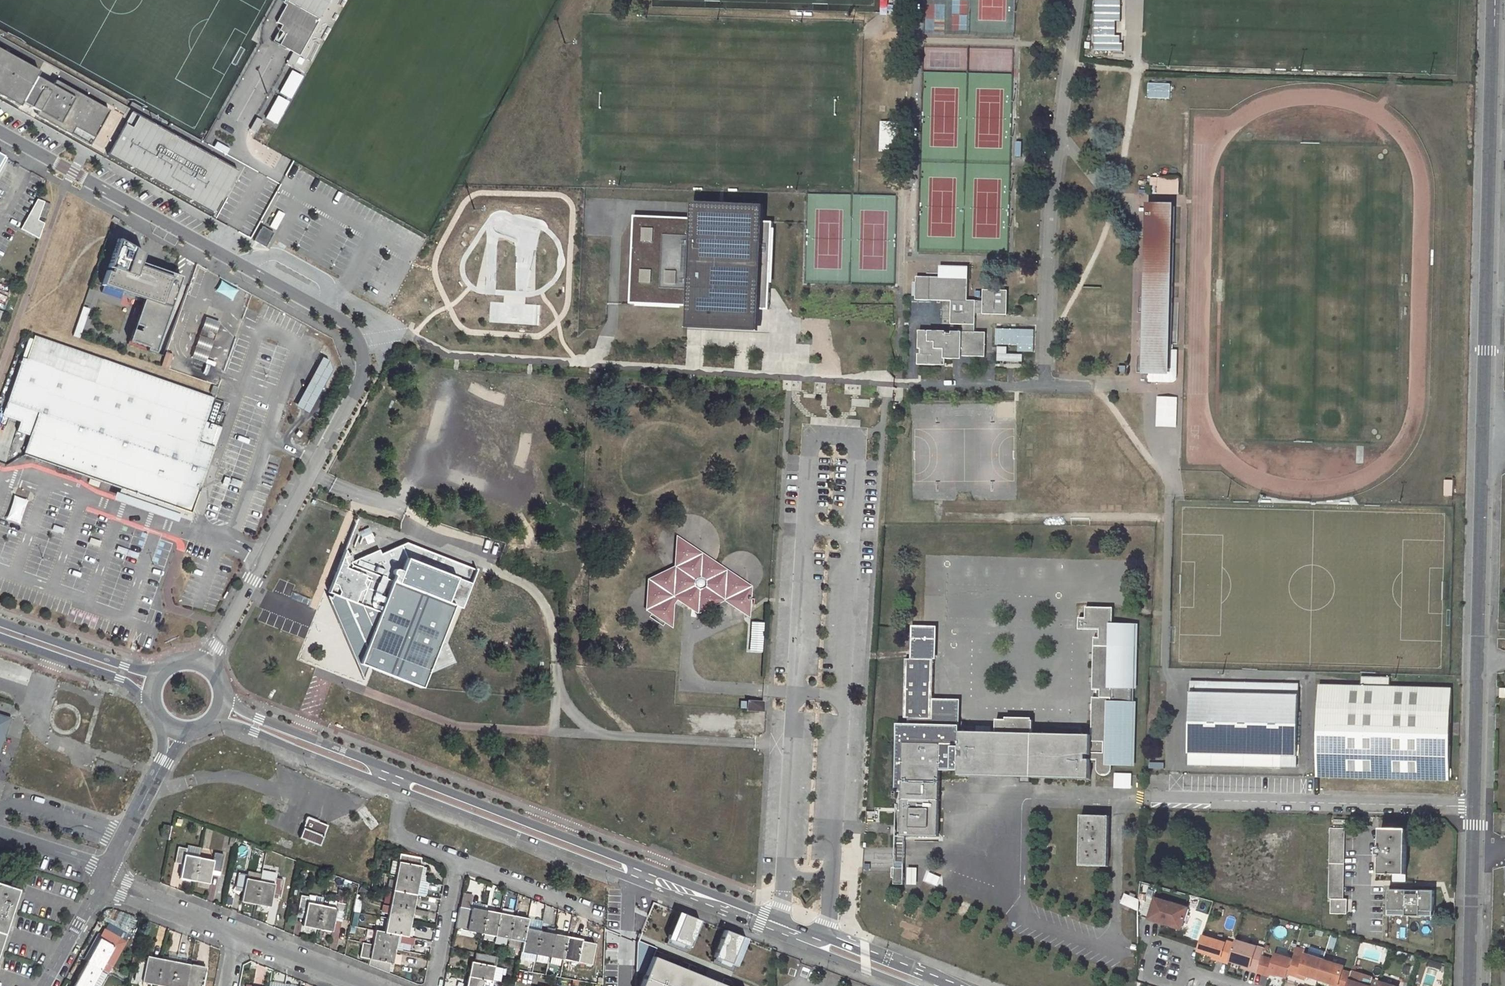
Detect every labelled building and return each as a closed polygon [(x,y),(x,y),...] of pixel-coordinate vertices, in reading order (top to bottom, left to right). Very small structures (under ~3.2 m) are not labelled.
[(293,68),(330,0),(289,0),(276,23),(281,25),(288,29),(279,45),(292,53),(286,64),(293,68)] [(1094,51),(1123,52),(1123,44),(1120,43),(1120,36),(1115,36),(1115,21),(1121,22),(1121,0),(1095,0),(1094,51)] [(272,42),(279,45),(288,29),(281,25),(272,42)] [(91,143),(92,142),(108,114),(106,113),(91,105),(92,101),(87,98),(85,101),(53,84),(52,86),(36,78),(37,75),(0,54),(0,92),(31,109),(31,108),(38,112),(37,113),(91,143)] [(291,70),(279,94),(291,100),(303,76),(291,70)] [(1149,99),(1172,99),(1172,83),(1149,83),(1149,99)] [(277,95),(265,119),(277,125),(289,102),(277,95)] [(238,172),(132,113),(128,120),(110,152),(108,156),(214,215),(238,172)] [(263,122),(256,118),(250,130),(256,133),(263,122)] [(880,121),(880,152),(897,152),(897,121),(880,121)] [(226,155),(230,148),(216,142),(213,148),(226,155)] [(1150,177),(1150,185),(1159,186),(1159,193),(1178,194),(1178,178),(1150,177)] [(37,221),(43,204),(36,201),(28,216),(37,221)] [(40,214),(46,216),(50,206),(44,204),(40,214)] [(633,218),(629,305),(688,308),(693,308),(692,331),(765,335),(766,312),(771,312),(772,289),(773,284),(776,224),(767,223),(767,209),(700,206),(699,222),(633,218)] [(1152,207),(1148,373),(1171,373),(1171,351),(1174,207),(1152,207)] [(277,230),(284,213),(277,210),(270,227),(277,230)] [(28,216),(20,230),(38,240),(43,225),(37,221),(28,216)] [(270,239),(258,233),(254,242),(265,248),(270,239)] [(143,254),(117,240),(108,268),(114,271),(112,277),(107,275),(101,294),(109,297),(111,293),(121,297),(123,292),(143,300),(141,307),(140,306),(137,315),(133,313),(130,324),(141,328),(139,333),(133,330),(127,345),(155,354),(156,353),(155,353),(181,277),(157,269),(155,273),(139,267),(143,254)] [(919,354),(918,364),(946,365),(946,359),(952,359),(952,355),(985,356),(986,333),(974,332),(975,313),(1006,314),(1007,291),(984,290),(983,301),(967,300),(968,279),(957,278),(956,284),(952,283),(952,278),(917,277),(917,300),(938,300),(952,301),(952,324),(962,324),(962,332),(919,331),(919,348),(922,348),(922,355),(919,354)] [(220,282),(216,293),(233,299),(237,288),(220,282)] [(938,300),(938,323),(952,324),(952,301),(938,300)] [(78,319),(82,328),(89,309),(82,307),(78,319)] [(217,322),(205,318),(201,329),(213,333),(217,322)] [(78,319),(72,336),(79,338),(82,328),(78,319)] [(1018,352),(1035,352),(1035,329),(997,328),(997,345),(1018,345),(1018,352)] [(201,329),(200,329),(198,336),(199,336),(211,340),(212,341),(214,334),(213,333),(201,329)] [(211,340),(199,336),(191,358),(203,362),(211,340)] [(190,516),(220,430),(203,424),(212,400),(33,338),(24,362),(21,361),(5,406),(23,413),(18,426),(16,433),(29,438),(22,458),(118,491),(116,499),(189,524),(191,516),(190,516)] [(1023,362),(1023,354),(1008,354),(1008,346),(998,346),(998,361),(1023,362)] [(1173,382),(1176,380),(1177,377),(1177,351),(1171,351),(1171,373),(1148,373),(1148,383),(1170,383),(1173,382)] [(172,355),(166,353),(161,367),(167,369),(172,355)] [(319,360),(296,404),(309,411),(329,373),(327,365),(319,360)] [(215,388),(210,386),(207,393),(212,396),(215,388)] [(1178,427),(1178,397),(1157,396),(1157,427),(1178,427)] [(18,426),(23,413),(5,406),(0,420),(18,426)] [(21,523),(27,499),(13,496),(8,520),(21,523)] [(733,600),(728,602),(743,612),(748,609),(750,592),(744,589),(745,582),(730,573),(724,576),(720,573),(721,567),(706,557),(700,560),(695,556),(696,550),(681,541),(676,543),(674,560),(679,559),(679,569),(668,574),(668,569),(648,579),(647,609),(653,610),(652,613),(667,623),(671,620),(672,605),(676,599),(692,609),(698,606),(703,610),(718,602),(714,599),(724,594),(733,600)] [(365,647),(359,663),(422,688),(423,685),(427,675),(453,662),(441,637),(454,606),(461,609),(470,583),(417,563),(421,554),(402,546),(381,555),(379,550),(350,562),(344,551),(328,593),(343,599),(341,608),(350,611),(345,613),(355,638),(360,636),(357,644),(365,647)] [(696,550),(695,556),(700,560),(706,557),(696,550)] [(679,559),(674,560),(674,566),(668,569),(668,574),(679,569),(679,559)] [(721,567),(720,573),(724,576),(730,573),(721,567)] [(1031,778),(1090,779),(1090,763),(1091,760),(1097,760),(1097,763),(1097,768),(1097,771),(1098,773),(1100,775),(1104,776),(1106,776),(1108,775),(1110,773),(1111,772),(1111,770),(1112,761),(1114,761),(1114,763),(1132,763),(1136,627),(1112,627),(1113,608),(1085,607),(1085,618),(1078,618),(1078,630),(1100,630),(1100,638),(1094,637),(1094,654),(1095,654),(1095,684),(1093,684),(1093,690),(1100,690),(1100,698),(1092,697),(1092,704),(1094,704),(1093,734),(1091,734),(1091,735),(1033,733),(996,732),(960,731),(959,749),(959,752),(998,753),(997,777),(1013,778),(1013,776),(1021,776),(1021,782),(1031,783),(1031,778)] [(763,652),(763,622),(751,622),(750,651),(763,652)] [(933,650),(933,628),(913,628),(912,649),(933,650)] [(933,659),(933,650),(912,649),(912,659),(933,659)] [(932,701),(933,659),(912,659),(905,659),(903,718),(910,718),(932,719),(932,701)] [(1452,689),(1390,687),(1391,678),(1361,676),(1361,686),(1320,686),(1318,777),(1450,781),(1452,689)] [(1189,764),(1296,767),(1297,756),(1298,756),(1299,685),(1191,682),(1189,764)] [(746,697),(745,706),(761,707),(761,697),(746,697)] [(957,731),(957,701),(932,701),(932,719),(910,718),(910,727),(898,727),(897,789),(902,789),(903,743),(940,743),(940,748),(959,749),(960,731),(957,731)] [(1033,720),(996,719),(996,732),(1033,733),(1033,720)] [(939,837),(940,768),(959,769),(959,752),(959,749),(940,748),(940,743),(903,743),(902,789),(901,836),(939,837)] [(998,753),(959,752),(959,769),(958,776),(997,777),(998,753)] [(1115,773),(1115,789),(1133,789),(1133,773),(1115,773)] [(1108,848),(1095,848),(1096,815),(1081,815),(1080,866),(1108,867),(1108,848)] [(1096,815),(1095,848),(1108,848),(1109,816),(1096,815)] [(307,817),(299,838),(319,846),(327,825),(307,817)] [(163,825),(161,837),(168,839),(171,827),(163,825)] [(1321,898),(1321,912),(1331,913),(1331,914),(1347,914),(1348,899),(1344,899),(1345,829),(1330,828),(1329,898),(1321,898)] [(1380,855),(1380,874),(1393,875),(1406,875),(1407,830),(1381,830),(1380,848),(1377,848),(1377,855),(1380,855)] [(178,847),(175,863),(182,864),(179,878),(194,881),(199,858),(201,848),(186,846),(186,849),(178,847)] [(199,858),(194,881),(209,884),(212,870),(219,872),(222,854),(214,853),(213,861),(199,858)] [(400,854),(396,876),(418,881),(421,866),(419,866),(421,858),(400,854)] [(908,867),(908,885),(918,885),(918,867),(908,867)] [(902,868),(893,868),(893,878),(895,878),(895,885),(905,885),(905,873),(901,873),(902,868)] [(243,888),(241,901),(255,904),(260,881),(245,878),(246,874),(238,872),(235,886),(243,888)] [(396,876),(393,891),(415,895),(418,881),(396,876)] [(260,881),(255,904),(270,907),(272,893),(280,895),(283,879),(275,877),(273,884),(260,881)] [(8,916),(10,916),(11,913),(12,909),(11,909),(17,890),(0,885),(0,941),(8,916)] [(1435,891),(1389,890),(1388,911),(1406,912),(1406,916),(1421,917),(1421,912),(1434,913),(1435,891)] [(393,891),(390,904),(413,909),(415,895),(393,891)] [(489,893),(485,911),(494,912),(497,895),(489,893)] [(1140,900),(1135,898),(1136,895),(1131,893),(1130,896),(1126,894),(1122,902),(1139,910),(1140,900)] [(321,905),(308,903),(309,896),(300,895),(298,910),(305,912),(303,926),(317,928),(321,905)] [(1155,901),(1150,919),(1165,924),(1165,921),(1172,923),(1183,926),(1189,908),(1170,902),(1170,905),(1155,901)] [(321,905),(317,928),(332,931),(335,917),(342,919),(345,903),(337,902),(336,908),(321,905)] [(505,902),(503,910),(511,912),(514,904),(505,902)] [(390,904),(388,918),(410,922),(413,909),(390,904)] [(460,907),(455,928),(481,934),(485,911),(481,910),(472,908),(471,908),(471,909),(460,907)] [(485,911),(481,934),(495,936),(500,913),(494,912),(485,911)] [(500,913),(495,936),(509,939),(513,916),(500,913)] [(513,916),(509,939),(523,942),(526,928),(527,919),(513,916)] [(388,918),(385,932),(407,936),(410,922),(388,918)] [(1431,933),(1431,918),(1423,918),(1422,933),(1431,933)] [(416,925),(415,937),(431,939),(432,927),(416,925)] [(303,926),(301,932),(315,935),(316,929),(303,926)] [(526,928),(523,942),(521,951),(535,954),(540,931),(526,928)] [(375,930),(372,944),(395,949),(396,942),(411,945),(412,937),(407,936),(385,932),(375,930)] [(540,931),(535,954),(534,961),(546,963),(547,956),(549,957),(553,934),(540,931)] [(553,934),(549,957),(563,959),(567,936),(553,934)] [(567,936),(563,959),(586,964),(589,942),(581,941),(582,939),(567,936)] [(1226,943),(1204,937),(1200,947),(1199,951),(1214,955),(1221,958),(1220,961),(1229,963),(1229,961),(1235,944),(1226,941),(1226,943)] [(99,939),(87,962),(100,969),(113,946),(99,939)] [(1235,944),(1229,961),(1242,965),(1251,967),(1250,970),(1258,972),(1262,957),(1265,949),(1236,941),(1235,944)] [(362,942),(359,957),(370,959),(368,965),(388,973),(390,963),(392,963),(395,949),(372,944),(362,942)] [(503,968),(494,966),(496,957),(475,952),(473,962),(471,962),(468,976),(491,981),(501,983),(503,968)] [(1274,961),(1262,957),(1258,972),(1270,976),(1271,973),(1287,977),(1288,974),(1292,960),(1276,955),(1274,961)] [(1292,960),(1288,974),(1298,977),(1299,974),(1307,976),(1318,979),(1324,961),(1305,955),(1303,959),(1293,956),(1292,960)] [(138,960),(133,980),(156,985),(160,962),(151,960),(152,957),(146,956),(145,961),(138,960)] [(640,985),(723,985),(651,957),(640,985)] [(156,985),(161,985),(171,985),(175,965),(167,963),(167,960),(161,959),(160,962),(156,985)] [(1318,979),(1331,984),(1338,985),(1347,985),(1351,975),(1343,972),(1344,967),(1324,961),(1318,979)] [(74,985),(76,985),(99,985),(106,974),(99,971),(100,969),(87,962),(74,985)] [(171,985),(186,985),(190,965),(185,964),(184,967),(175,965),(171,985)] [(186,985),(202,985),(205,971),(196,969),(196,966),(190,965),(186,985)] [(1347,985),(1367,985),(1369,977),(1356,973),(1357,968),(1353,967),(1351,975),(1347,985)] [(491,981),(468,976),(466,985),(490,985),(491,981)]
